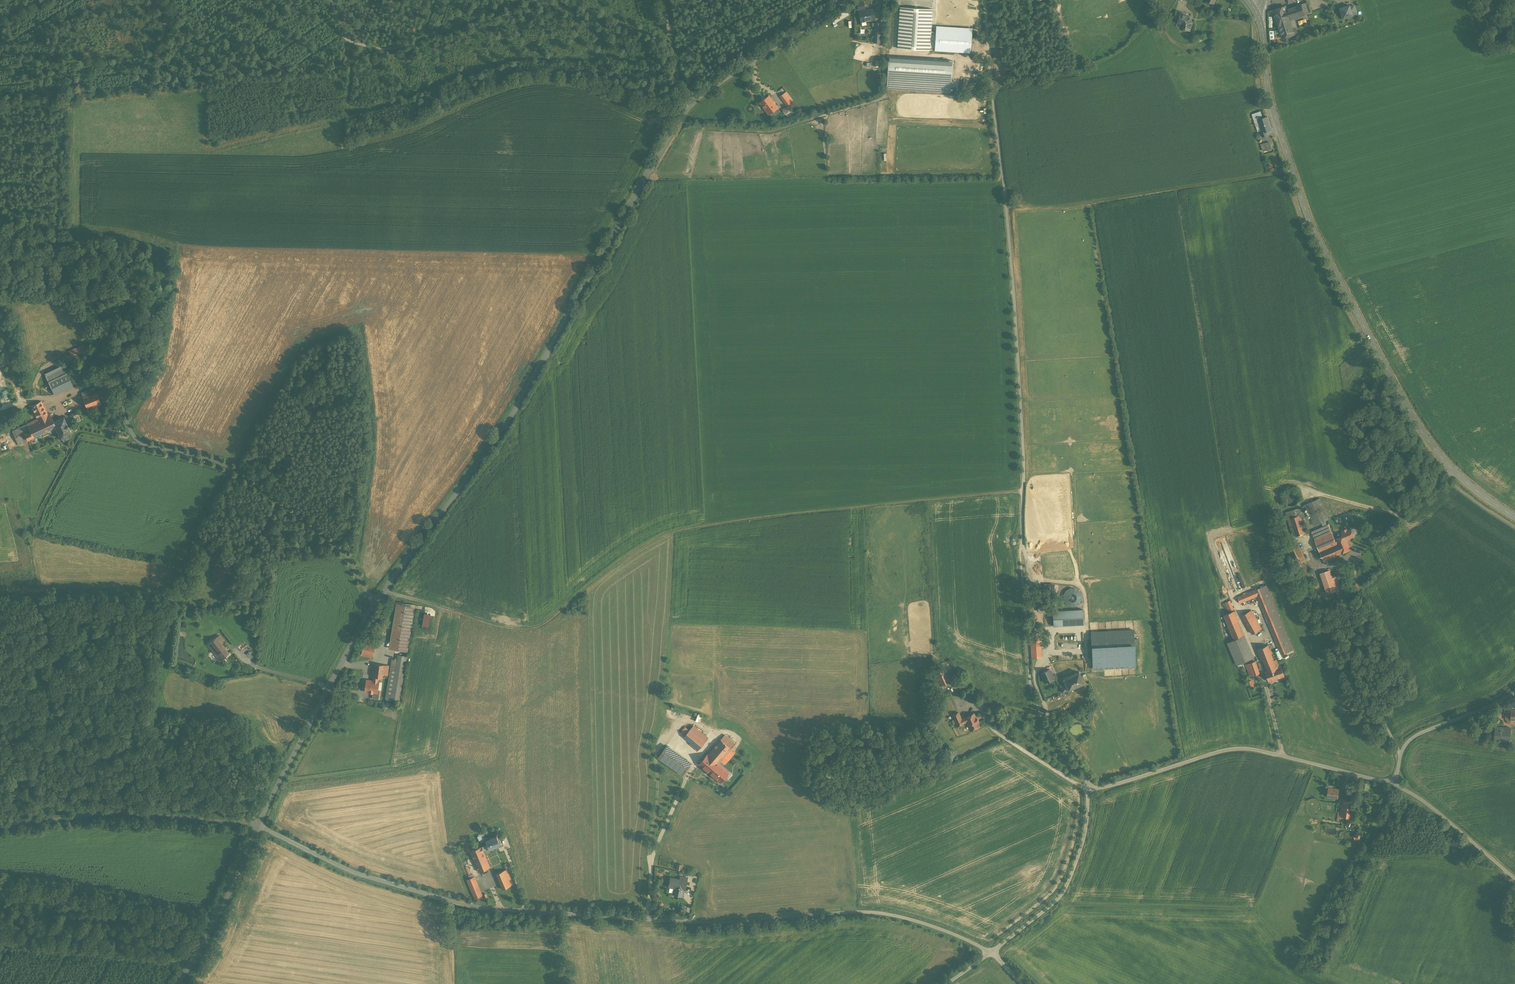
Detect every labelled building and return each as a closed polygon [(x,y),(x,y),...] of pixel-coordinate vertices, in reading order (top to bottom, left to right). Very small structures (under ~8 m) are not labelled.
[(1146,1),(1151,9),(1157,5),(1153,0),(1148,0),(1146,1)] [(1305,3),(1301,4),(1304,15),(1309,13),(1305,3)] [(1301,4),(1286,9),(1290,21),(1294,20),(1293,18),(1304,15),(1301,4)] [(1350,5),(1340,8),(1343,18),(1353,15),(1350,5)] [(1290,21),(1286,9),(1285,6),(1273,10),(1282,38),(1298,33),(1296,27),(1295,27),(1292,28),(1290,21)] [(897,48),(930,50),(931,32),(932,9),(900,7),(897,48)] [(873,9),(859,12),(861,21),(875,19),(873,9)] [(1173,18),(1179,20),(1181,13),(1182,12),(1176,10),(1173,18)] [(1189,16),(1181,13),(1179,20),(1178,22),(1182,24),(1182,25),(1182,28),(1183,28),(1183,29),(1184,30),(1185,31),(1187,30),(1187,29),(1190,30),(1192,22),(1189,16)] [(931,32),(930,50),(945,51),(945,42),(949,42),(951,21),(936,20),(936,32),(931,32)] [(952,61),(889,57),(887,89),(950,92),(952,61)] [(793,101),(786,92),(780,97),(787,106),(793,101)] [(778,108),(769,96),(759,103),(769,115),(778,108)] [(1260,112),(1252,114),(1256,126),(1259,125),(1262,132),(1261,132),(1262,137),(1268,135),(1266,131),(1272,129),(1268,116),(1261,119),(1260,116),(1261,116),(1260,112)] [(1269,142),(1261,144),(1263,151),(1271,149),(1269,142)] [(83,344),(69,351),(72,356),(86,350),(83,344)] [(44,374),(49,383),(67,374),(63,365),(44,374)] [(67,374),(49,383),(54,394),(73,385),(67,374)] [(101,405),(95,388),(81,393),(88,410),(101,405)] [(37,419),(47,414),(41,401),(31,406),(37,419)] [(55,426),(53,421),(50,413),(47,414),(37,419),(13,431),(19,444),(27,440),(54,427),(55,426)] [(55,426),(54,427),(54,429),(56,428),(61,438),(71,433),(64,417),(53,421),(55,426)] [(1287,505),(1290,506),(1292,506),(1294,505),(1296,504),(1297,502),(1298,500),(1298,498),(1298,496),(1297,494),(1295,492),(1293,492),(1290,491),(1288,492),(1286,493),(1285,495),(1284,497),(1284,499),(1284,502),(1286,504),(1287,505)] [(1321,522),(1324,521),(1328,519),(1319,498),(1305,504),(1314,525),(1321,522)] [(1305,516),(1302,507),(1286,512),(1293,536),(1304,532),(1300,517),(1305,516)] [(1333,540),(1334,539),(1328,524),(1327,525),(1322,527),(1312,531),(1320,551),(1335,545),(1333,540)] [(1345,535),(1346,539),(1354,536),(1351,529),(1343,532),(1344,535),(1345,535)] [(1345,535),(1344,535),(1334,539),(1333,540),(1335,545),(1339,553),(1350,548),(1346,539),(1345,535)] [(1305,559),(1299,544),(1288,549),(1295,564),(1308,583),(1315,578),(1303,561),(1305,559)] [(1335,545),(1320,551),(1324,560),(1339,553),(1335,545)] [(1358,566),(1355,561),(1331,574),(1329,570),(1320,573),(1327,593),(1336,590),(1338,598),(1346,595),(1340,577),(1358,566)] [(223,580),(224,569),(213,568),(212,580),(223,580)] [(1361,591),(1357,582),(1352,586),(1357,593),(1361,591)] [(1266,585),(1237,597),(1239,603),(1257,596),(1281,654),(1293,649),(1266,585)] [(1080,593),(1078,590),(1074,588),(1070,589),(1066,590),(1064,594),(1063,598),(1064,602),(1067,605),(1070,606),(1075,606),(1078,604),(1081,601),(1081,597),(1080,593)] [(1045,605),(1042,591),(1034,592),(1037,606),(1045,605)] [(1319,594),(1313,596),(1321,613),(1326,610),(1319,594)] [(1234,610),(1230,600),(1225,602),(1229,611),(1234,610)] [(397,602),(390,648),(407,651),(414,604),(397,602)] [(1083,609),(1052,611),(1053,626),(1083,624),(1083,609)] [(1261,628),(1251,610),(1242,615),(1252,633),(1261,628)] [(1234,639),(1244,635),(1234,611),(1224,615),(1230,629),(1228,630),(1230,634),(1232,633),(1234,639)] [(426,612),(423,624),(431,626),(433,613),(426,612)] [(381,619),(377,628),(384,631),(388,622),(381,619)] [(384,631),(377,628),(375,634),(382,636),(384,631)] [(1135,666),(1133,630),(1091,632),(1092,668),(1135,666)] [(1040,657),(1038,633),(1030,634),(1031,658),(1040,657)] [(225,642),(219,635),(207,644),(220,659),(229,653),(222,644),(225,642)] [(1244,635),(1234,639),(1228,642),(1237,664),(1253,657),(1244,635)] [(365,643),(363,650),(361,654),(372,657),(375,646),(365,643)] [(1263,660),(1267,671),(1279,666),(1276,659),(1274,660),(1267,645),(1256,649),(1261,661),(1263,660)] [(395,669),(395,670),(390,699),(399,700),(406,656),(398,654),(396,666),(395,669)] [(1260,673),(1255,661),(1246,664),(1250,677),(1260,673)] [(371,676),(373,676),(378,677),(382,677),(383,674),(387,675),(389,665),(373,663),(371,676)] [(949,682),(941,665),(932,670),(939,686),(949,682)] [(1281,666),(1279,666),(1267,671),(1265,671),(1269,681),(1284,676),(1281,666)] [(1051,668),(1042,672),(1046,682),(1056,677),(1051,668)] [(386,698),(390,699),(395,670),(390,669),(386,698)] [(1084,683),(1078,671),(1063,678),(1065,684),(1062,685),(1061,684),(1059,685),(1062,692),(1068,689),(1068,690),(1084,683)] [(365,691),(373,692),(379,693),(380,690),(378,689),(379,681),(378,681),(378,677),(373,676),(373,680),(367,680),(365,691)] [(1249,688),(1255,686),(1253,679),(1247,681),(1249,688)] [(952,715),(955,722),(961,719),(958,712),(952,715)] [(974,713),(961,719),(955,722),(957,726),(967,721),(970,730),(979,726),(974,713)] [(694,725),(689,730),(704,743),(708,737),(694,725)] [(684,736),(689,730),(685,727),(680,733),(684,736)] [(1510,728),(1495,727),(1495,740),(1509,741),(1510,728)] [(704,743),(689,730),(684,736),(691,742),(689,744),(697,750),(704,743)] [(720,740),(708,755),(718,763),(721,760),(731,749),(720,740)] [(690,765),(665,747),(658,757),(682,775),(690,765)] [(734,752),(731,749),(721,760),(724,763),(734,752)] [(732,775),(718,763),(708,755),(707,754),(699,764),(720,782),(725,777),(728,779),(732,775)] [(1337,797),(1338,789),(1329,787),(1327,796),(1337,797)] [(1343,799),(1341,811),(1341,816),(1350,817),(1352,800),(1343,799)] [(487,844),(482,846),(484,851),(489,849),(490,849),(500,845),(496,836),(486,840),(487,844)] [(479,871),(490,867),(484,851),(482,846),(481,846),(470,851),(474,860),(479,871)] [(479,871),(474,860),(464,864),(469,875),(473,873),(479,871)] [(507,869),(496,873),(506,898),(517,894),(515,888),(511,890),(509,886),(513,884),(509,875),(507,870),(507,869)] [(470,878),(467,879),(474,897),(475,898),(481,895),(482,895),(474,876),(470,878)] [(685,890),(687,877),(680,876),(680,879),(670,877),(668,887),(669,887),(669,886),(675,887),(673,893),(682,895),(684,889),(685,890)]
